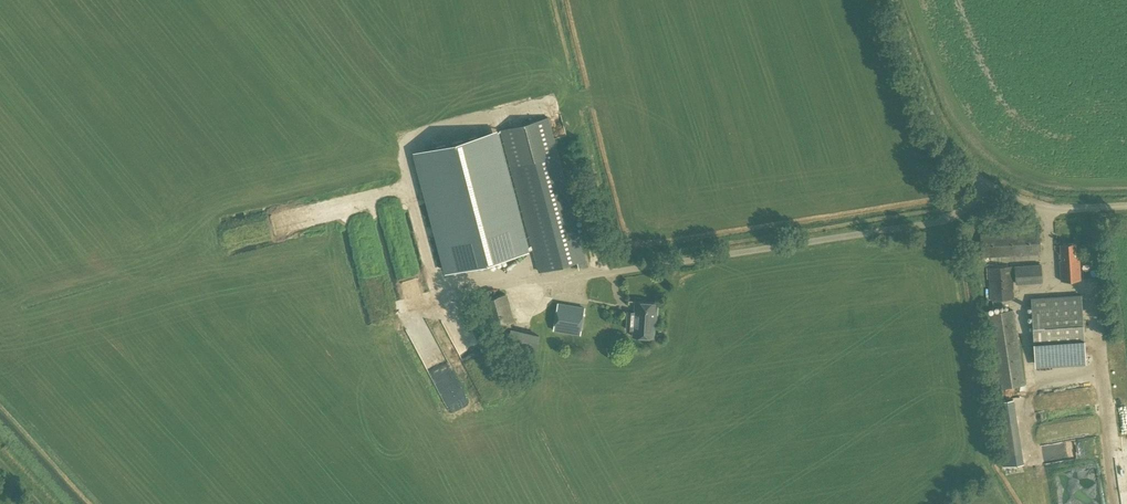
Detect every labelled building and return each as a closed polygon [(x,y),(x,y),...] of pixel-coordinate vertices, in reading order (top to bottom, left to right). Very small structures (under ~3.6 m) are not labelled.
[(589,266),(587,259),(549,117),(501,130),(539,272),(578,261),(580,268),(589,266)] [(529,250),(497,129),(414,152),(445,272),(529,250)] [(981,257),(1041,254),(1040,231),(980,233),(981,257)] [(1078,259),(1077,243),(1060,244),(1061,260),(1060,260),(1061,280),(1081,279),(1080,259),(1078,259)] [(1016,284),(1042,282),(1041,264),(1015,265),(1016,284)] [(990,300),(1014,298),(1012,266),(988,267),(990,300)] [(1082,295),(1031,298),(1035,361),(1085,358),(1082,295)] [(505,323),(499,296),(483,300),(491,334),(512,328),(510,321),(505,323)] [(656,320),(657,302),(635,301),(635,312),(628,311),(627,329),(633,329),(633,336),(654,337),(655,320),(656,320)] [(1001,388),(1025,384),(1014,309),(990,313),(1001,388)] [(583,321),(555,316),(553,330),(581,335),(583,321)] [(408,333),(414,343),(432,332),(427,322),(408,333)] [(1003,465),(1021,463),(1013,398),(995,400),(1003,465)] [(1063,503),(1099,503),(1097,469),(1060,472),(1063,503)]
